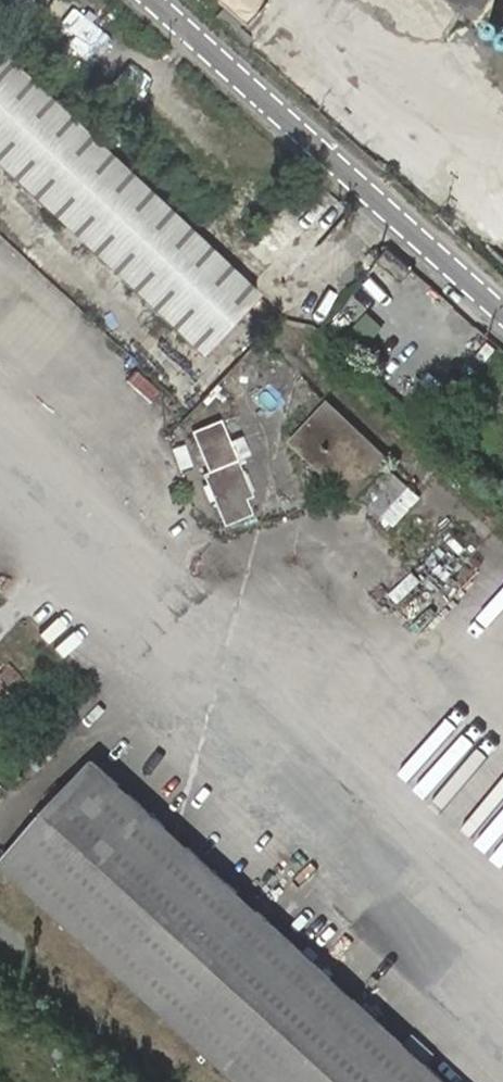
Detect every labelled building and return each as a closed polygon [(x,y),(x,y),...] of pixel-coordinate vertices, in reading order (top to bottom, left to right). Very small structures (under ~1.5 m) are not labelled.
[(476,0),(452,0),(468,11),(476,0)] [(201,354),(256,296),(0,57),(0,168),(201,354)] [(353,500),(359,506),(378,486),(372,479),(391,460),(328,400),(288,443),(351,502),(353,500)] [(201,475),(223,526),(251,515),(245,499),(251,496),(236,461),(229,443),(220,421),(190,432),(207,472),(201,475)] [(242,437),(229,443),(236,461),(249,456),(242,437)] [(92,762),(0,862),(0,865),(238,1081),(444,1081),(92,762)]
